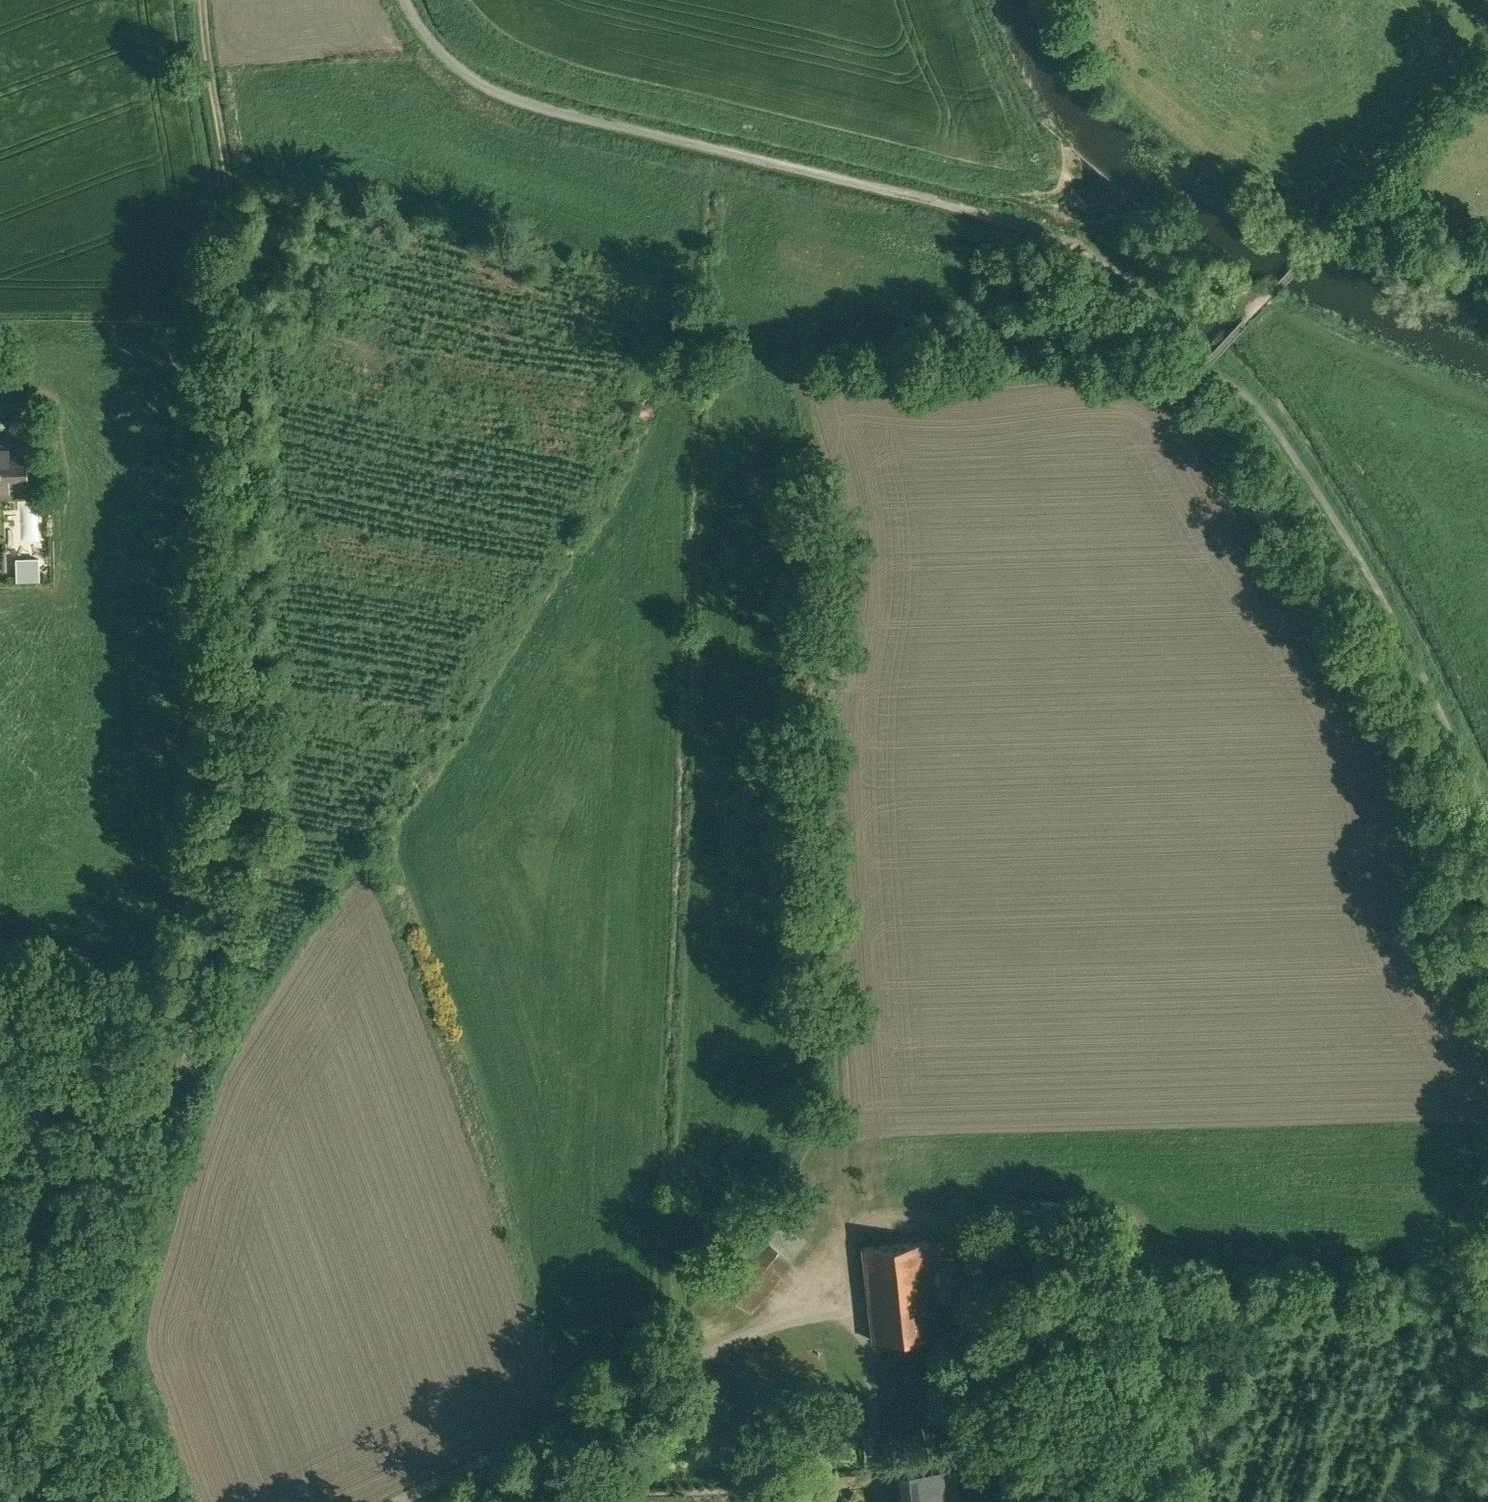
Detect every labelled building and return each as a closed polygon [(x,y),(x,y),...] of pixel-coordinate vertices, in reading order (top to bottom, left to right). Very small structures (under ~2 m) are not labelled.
[(0,443),(0,490),(30,490),(29,444),(27,444),(27,443),(0,443)] [(926,1241),(864,1247),(875,1341),(937,1334),(926,1241)] [(760,1297),(734,1275),(723,1288),(749,1310),(760,1297)] [(914,1353),(876,1358),(881,1393),(920,1386),(946,1382),(944,1372),(950,1371),(947,1358),(942,1359),(940,1349),(914,1353)] [(921,1474),(923,1497),(933,1496),(934,1501),(950,1501),(956,1501),(953,1471),(921,1474)]
